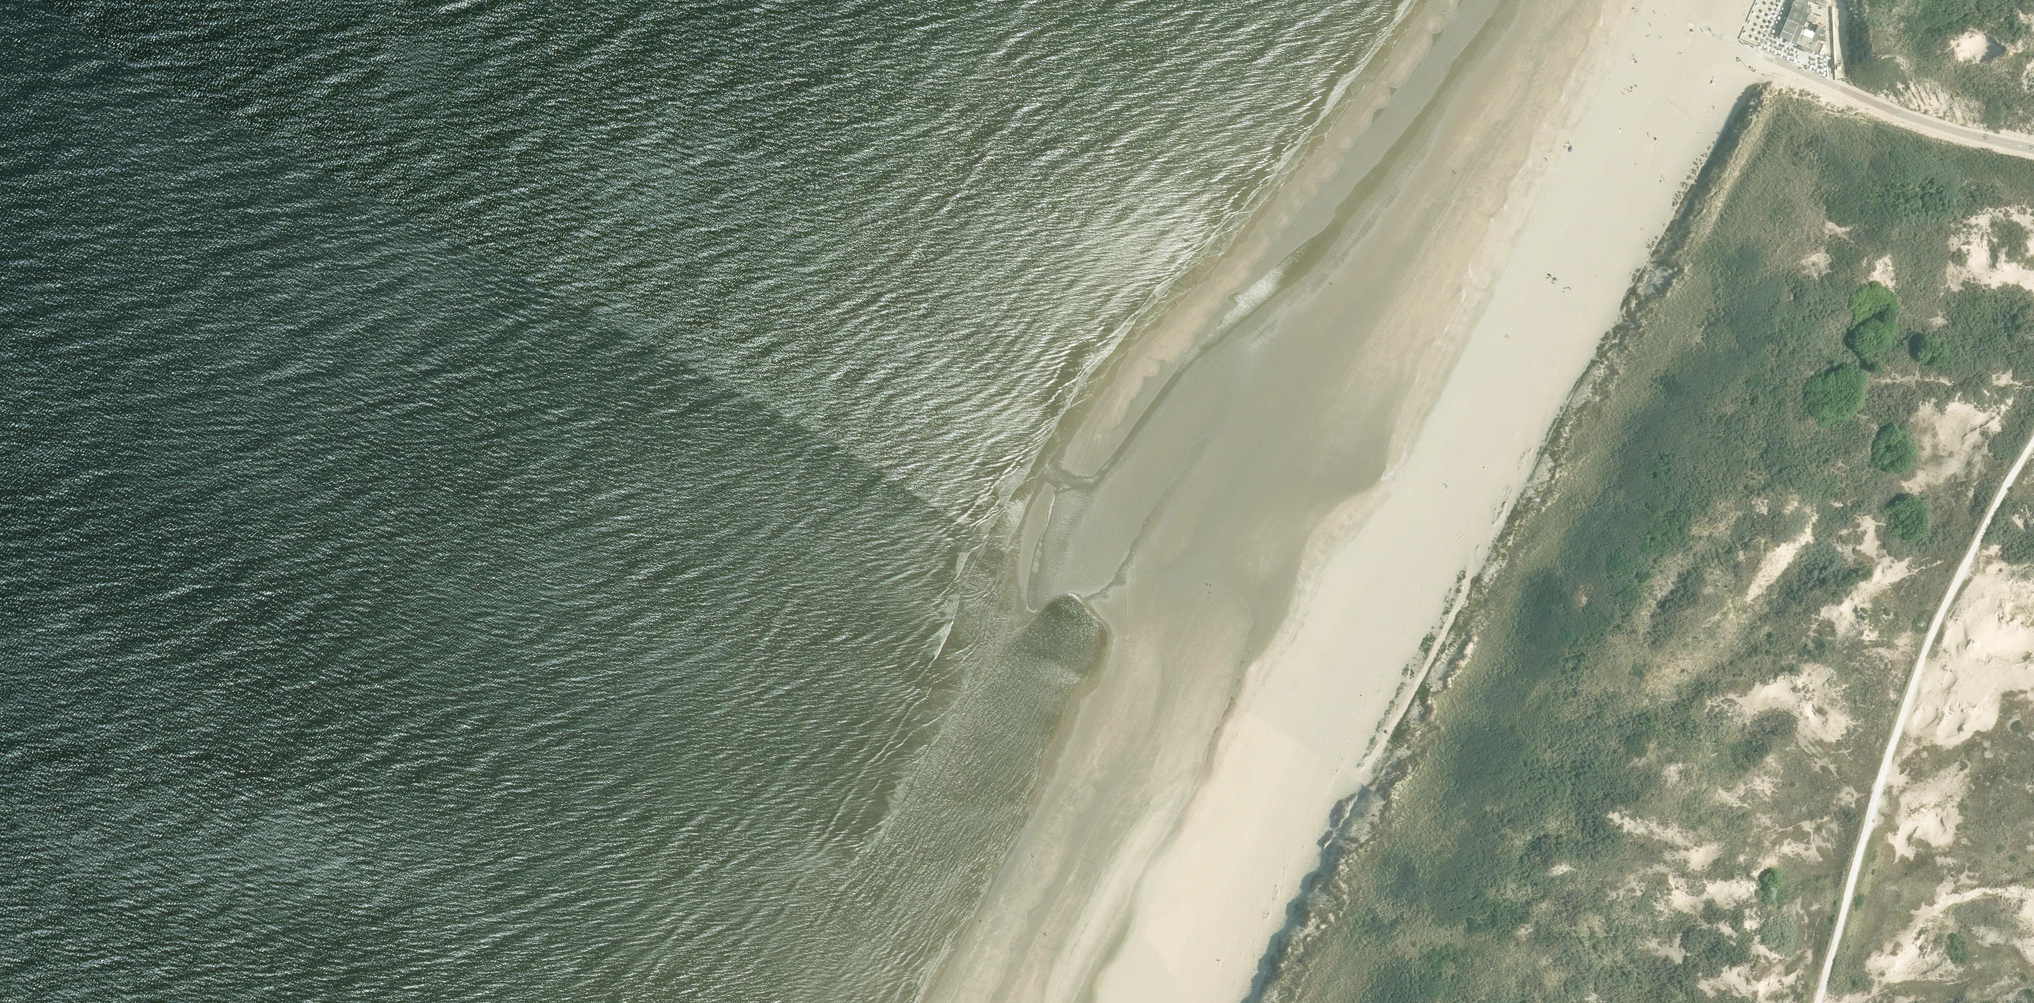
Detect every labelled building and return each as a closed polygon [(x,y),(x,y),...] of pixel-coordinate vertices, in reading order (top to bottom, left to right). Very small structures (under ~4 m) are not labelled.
[(1817,16),(1800,9),(1788,39),(1831,57),(1834,50),(1825,46),(1829,37),(1812,30),(1817,16)]
